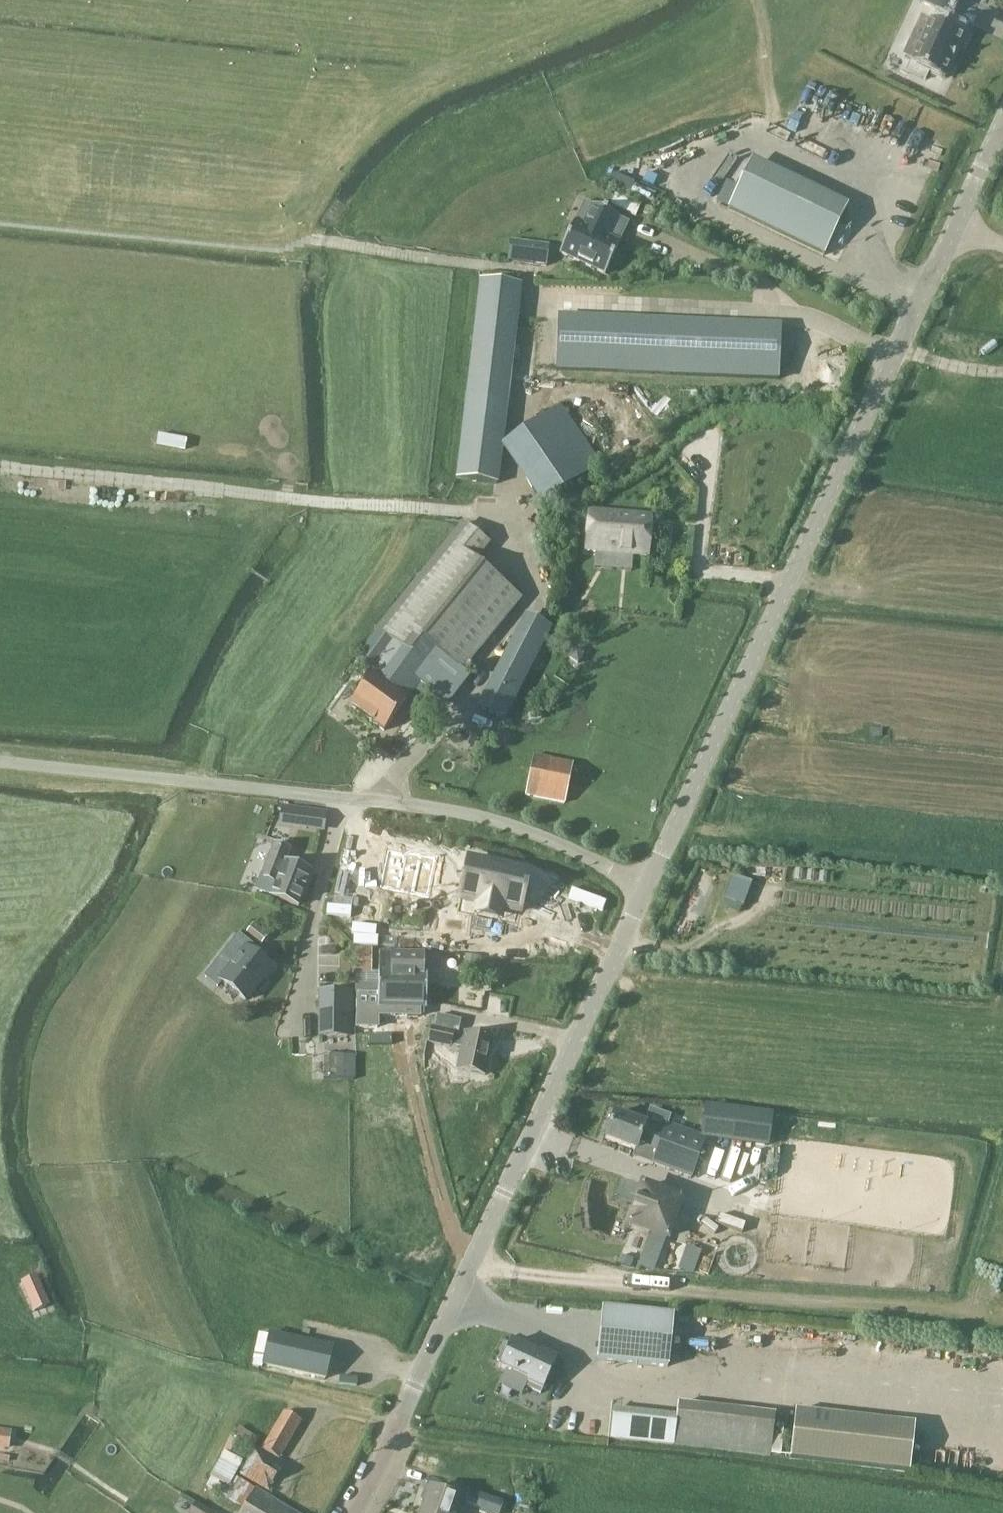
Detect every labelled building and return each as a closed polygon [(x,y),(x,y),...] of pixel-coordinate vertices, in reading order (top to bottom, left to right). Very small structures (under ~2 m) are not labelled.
[(948,23),(959,0),(922,0),(941,10),(937,19),(935,18),(933,22),(924,18),(906,55),(915,60),(909,72),(927,80),(931,71),(947,79),(954,62),(955,62),(961,50),(960,50),(968,33),(948,23)] [(750,165),(728,210),(824,256),(846,211),(750,165)] [(608,238),(618,217),(591,205),(582,226),(574,222),(560,254),(605,275),(620,243),(608,238)] [(550,246),(511,241),(508,261),(548,266),(550,246)] [(479,280),(456,479),(498,484),(522,285),(479,280)] [(781,326),(619,320),(617,372),(778,379),(781,326)] [(561,407),(504,445),(539,500),(597,460),(561,407)] [(591,513),(587,553),(648,558),(651,518),(591,513)] [(395,641),(375,668),(373,671),(375,672),(351,707),(385,732),(408,702),(409,702),(422,685),(452,704),(471,676),(464,671),(523,599),(477,562),(491,544),(466,524),(381,629),(380,630),(395,641)] [(525,616),(490,687),(515,700),(550,629),(525,616)] [(391,641),(377,631),(356,661),(371,671),(391,641)] [(503,722),(515,700),(490,687),(478,710),(503,722)] [(477,738),(468,734),(464,743),(473,746),(477,738)] [(535,757),(527,796),(566,804),(574,765),(535,757)] [(284,807),(283,809),(281,823),(324,830),(327,814),(306,811),(284,807)] [(299,907),(312,874),(286,863),(291,851),(275,845),(257,890),(299,907)] [(410,852),(403,854),(388,851),(380,886),(427,896),(435,857),(410,852)] [(517,916),(526,877),(467,864),(458,903),(517,916)] [(743,906),(751,883),(733,877),(724,900),(743,906)] [(360,892),(357,918),(384,921),(386,898),(375,897),(376,893),(360,892)] [(255,923),(252,926),(247,933),(262,945),(270,935),(255,923)] [(355,949),(354,975),(372,976),(373,950),(355,949)] [(221,982),(246,1002),(272,970),(247,950),(221,982)] [(403,955),(380,954),(379,990),(413,991),(413,990),(427,991),(428,973),(423,973),(423,955),(403,955)] [(466,955),(464,975),(477,976),(478,956),(466,955)] [(356,984),(356,995),(366,995),(366,985),(356,984)] [(366,995),(356,995),(356,1006),(379,1007),(379,1009),(427,1010),(427,991),(413,990),(413,991),(379,990),(379,995),(366,995)] [(320,993),(319,1038),(348,1038),(349,993),(320,993)] [(431,1029),(428,1043),(450,1047),(453,1033),(431,1029)] [(493,1040),(466,1034),(458,1070),(485,1076),(493,1040)] [(331,1080),(357,1080),(357,1056),(331,1056),(331,1080)] [(705,1107),(700,1138),(767,1147),(771,1116),(705,1107)] [(639,1144),(657,1151),(663,1135),(644,1128),(645,1126),(614,1115),(605,1140),(636,1152),(639,1144)] [(705,1140),(666,1126),(663,1135),(657,1151),(652,1165),(691,1179),(705,1140)] [(681,1200),(644,1186),(629,1225),(651,1233),(664,1238),(667,1239),(681,1200)] [(639,1265),(652,1270),(664,1238),(651,1233),(639,1265)] [(687,1247),(679,1270),(693,1275),(701,1252),(687,1247)] [(49,1305),(36,1276),(21,1283),(34,1312),(49,1305)] [(667,1368),(673,1317),(603,1310),(598,1361),(667,1368)] [(269,1331),(261,1364),(325,1379),(333,1346),(269,1331)] [(497,1362),(500,1364),(499,1367),(528,1381),(525,1388),(541,1395),(556,1361),(541,1354),(540,1357),(510,1343),(508,1347),(505,1345),(497,1362)] [(675,1446),(769,1456),(774,1416),(678,1405),(677,1417),(675,1446)] [(613,1411),(610,1439),(675,1446),(677,1417),(613,1411)] [(913,1424),(797,1411),(791,1459),(907,1472),(913,1424)] [(262,1450),(280,1460),(302,1422),(285,1412),(262,1450)] [(221,1451),(229,1455),(234,1447),(237,1441),(249,1447),(250,1444),(254,1446),(259,1439),(255,1436),(239,1428),(233,1438),(230,1437),(221,1451)] [(7,1447),(10,1431),(0,1430),(0,1446),(7,1447)] [(255,1490),(233,1478),(223,1496),(244,1509),(255,1490)] [(421,1512),(456,1512),(461,1500),(430,1489),(421,1512)] [(255,1490),(244,1509),(242,1512),(293,1512),(255,1490)] [(481,1508),(480,1512),(501,1512),(504,1503),(468,1490),(464,1502),(481,1508)] [(195,1503),(189,1512),(212,1512),(195,1503)]
